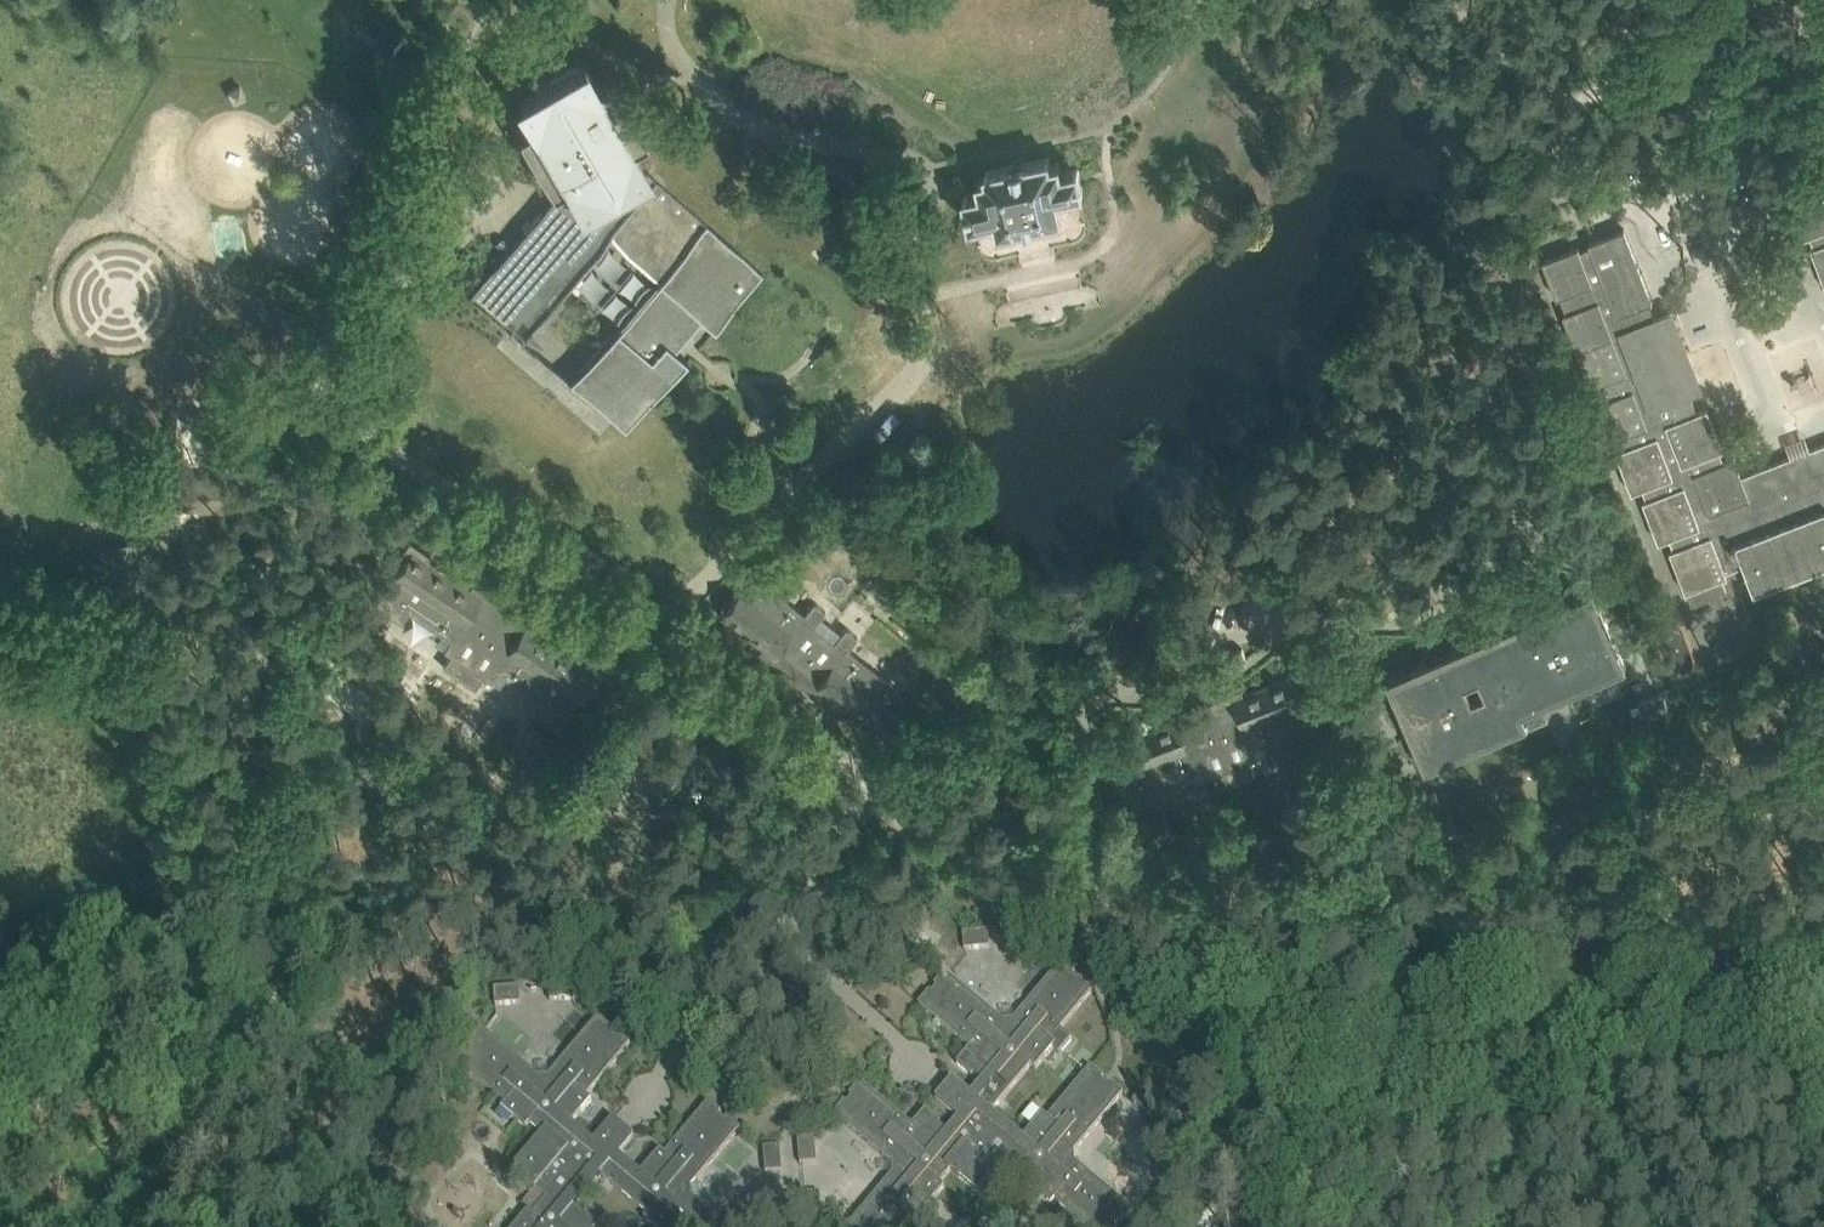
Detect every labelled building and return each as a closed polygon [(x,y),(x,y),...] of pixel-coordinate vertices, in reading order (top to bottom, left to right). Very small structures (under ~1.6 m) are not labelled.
[(545,96),(528,81),(527,82),(535,89),(519,98),(532,121),(517,129),(553,193),(569,185),(581,208),(645,172),(633,149),(648,140),(612,76),(597,85),(584,62),(549,81),(550,82),(552,81),(556,90),(545,96)] [(970,223),(975,222),(995,217),(998,230),(1002,229),(1008,233),(1018,230),(1022,225),(1038,221),(1044,225),(1054,223),(1058,217),(1062,216),(1058,196),(1083,190),(1078,167),(1061,171),(1059,161),(1050,163),(1049,157),(985,170),(987,177),(978,179),(980,191),(964,195),(970,223)] [(1809,171),(1806,162),(1760,180),(1770,207),(1784,202),(1800,238),(1810,234),(1814,246),(1811,247),(1823,281),(1823,165),(1809,171)] [(659,279),(569,383),(625,431),(687,359),(674,349),(702,317),(714,328),(762,272),(657,182),(610,237),(659,279)] [(1657,318),(1624,230),(1587,244),(1588,248),(1578,252),(1577,248),(1544,260),(1559,300),(1562,299),(1567,314),(1564,315),(1577,349),(1591,386),(1596,384),(1602,400),(1598,402),(1612,439),(1616,437),(1620,449),(1616,450),(1632,491),(1643,487),(1647,498),(1643,500),(1659,541),(1670,536),(1674,548),(1670,549),(1685,589),(1686,589),(1692,602),(1726,589),(1721,576),(1726,574),(1725,570),(1744,563),(1754,589),(1823,562),(1823,443),(1741,475),(1734,457),(1723,461),(1719,449),(1723,448),(1708,407),(1697,411),(1689,391),(1700,387),(1671,313),(1657,318)] [(527,364),(551,391),(563,380),(540,353),(527,364)] [(161,477),(161,506),(219,506),(219,478),(161,477)] [(404,558),(376,599),(402,617),(409,607),(452,637),(445,648),(452,652),(443,665),(458,676),(468,663),(506,607),(483,591),(480,595),(427,559),(430,554),(409,540),(399,555),(404,558)] [(753,572),(720,614),(771,654),(768,658),(790,675),(823,633),(831,623),(820,615),(825,610),(813,600),(804,612),(772,587),(753,572)] [(1593,588),(1486,634),(1525,724),(1526,726),(1549,715),(1546,708),(1570,698),(1567,691),(1626,665),(1593,588)] [(468,663),(458,676),(474,686),(483,673),(489,678),(496,668),(537,696),(529,708),(555,726),(584,684),(592,689),(604,671),(582,657),(579,661),(526,626),(529,622),(506,607),(468,663)] [(358,628),(378,640),(388,626),(368,613),(358,628)] [(823,633),(790,675),(811,692),(814,689),(865,730),(898,688),(880,673),(848,647),(857,635),(846,626),(841,632),(831,623),(823,633)] [(1525,724),(1486,634),(1442,654),(1443,656),(1428,663),(1427,660),(1387,678),(1426,767),(1525,724)] [(1233,692),(1210,701),(1234,766),(1239,780),(1260,772),(1255,758),(1263,755),(1259,744),(1301,728),(1305,741),(1314,738),(1336,729),(1317,679),(1323,677),(1316,659),(1292,668),(1294,673),(1235,696),(1233,692)] [(1661,691),(1639,701),(1646,716),(1668,706),(1661,691)] [(1234,766),(1210,701),(1181,712),(1183,716),(1123,739),(1121,734),(1097,743),(1104,761),(1110,759),(1129,806),(1159,795),(1155,782),(1201,764),(1206,777),(1214,774),(1219,787),(1239,780),(1234,766)] [(1346,754),(1340,738),(1317,746),(1323,762),(1346,754)] [(1435,790),(1412,800),(1419,816),(1442,806),(1435,790)] [(1133,818),(1139,834),(1161,826),(1155,810),(1133,818)] [(1017,928),(1019,945),(1043,943),(1042,926),(1017,928)] [(963,933),(964,949),(989,947),(987,930),(963,933)] [(958,1064),(971,1076),(977,1069),(987,1077),(972,1096),(953,1080),(936,1099),(960,1120),(948,1133),(938,1124),(940,1122),(926,1110),(912,1127),(861,1082),(849,1096),(852,1098),(847,1104),(845,1102),(833,1116),(891,1162),(893,1172),(850,1226),(903,1226),(911,1217),(923,1226),(935,1212),(928,1207),(945,1186),(941,1183),(950,1172),(991,1205),(1010,1181),(1007,1178),(1015,1168),(1032,1181),(1028,1187),(1051,1205),(1054,1202),(1086,1226),(1120,1226),(1135,1209),(1076,1162),(1074,1152),(1122,1092),(1090,1066),(1049,1118),(1043,1114),(1023,1137),(992,1111),(1030,1065),(1035,1068),(1052,1048),(1060,1054),(1072,1040),(1059,1030),(1094,989),(1082,979),(1079,982),(1072,976),(1074,973),(1063,964),(1015,1021),(1004,1022),(946,974),(920,1005),(971,1048),(958,1064)] [(574,981),(548,984),(550,1001),(576,999),(574,981)] [(518,987),(493,990),(495,1007),(520,1005),(518,987)] [(500,1043),(481,1028),(470,1041),(473,1043),(467,1049),(465,1047),(454,1060),(506,1103),(502,1108),(526,1128),(530,1124),(542,1134),(508,1175),(527,1191),(531,1186),(545,1198),(532,1214),(527,1211),(514,1226),(595,1226),(596,1226),(574,1208),(601,1175),(648,1214),(644,1219),(654,1226),(729,1226),(694,1198),(693,1184),(739,1129),(708,1103),(661,1159),(657,1155),(640,1175),(617,1156),(628,1142),(608,1125),(594,1142),(571,1122),(590,1099),(585,1095),(628,1044),(596,1017),(549,1073),(536,1074),(500,1043)] [(1150,1099),(1141,1091),(1132,1102),(1141,1109),(1150,1099)] [(817,1163),(815,1138),(797,1139),(799,1164),(817,1163)] [(780,1146),(763,1147),(765,1173),(782,1172),(780,1146)] [(822,1218),(820,1192),(802,1193),(804,1219),(822,1218)] [(785,1200),(767,1202),(770,1226),(777,1226),(787,1226),(785,1200)]
